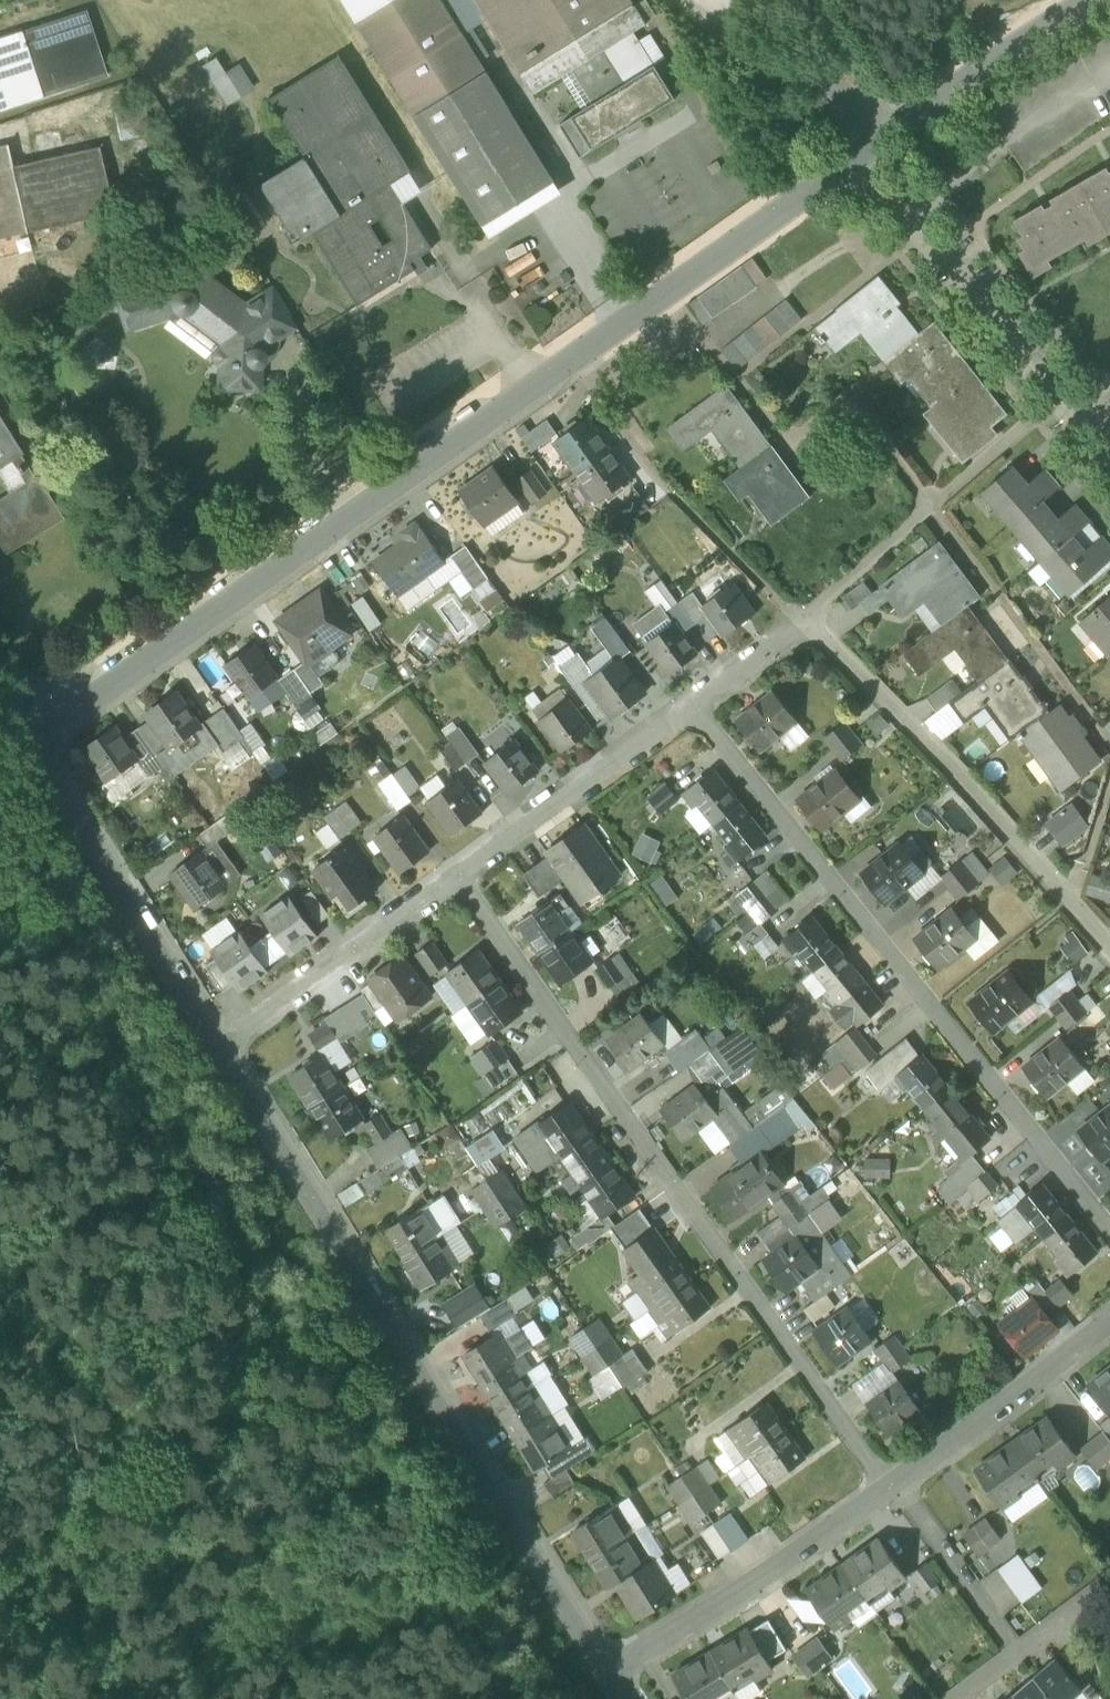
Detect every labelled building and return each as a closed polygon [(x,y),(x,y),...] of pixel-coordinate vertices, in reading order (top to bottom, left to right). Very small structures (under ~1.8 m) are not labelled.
[(356,23),(393,0),(342,0),(356,23)] [(441,0),(393,0),(356,23),(391,79),(463,35),(441,0)] [(463,35),(474,28),(487,21),(474,0),(441,0),(463,35)] [(574,70),(602,52),(634,33),(646,25),(645,23),(635,7),(631,0),(474,0),(487,21),(533,95),(563,77),(574,70)] [(645,23),(657,16),(647,0),(645,0),(635,7),(645,23)] [(86,11),(21,32),(42,96),(106,76),(86,11)] [(474,28),(463,35),(480,63),(491,57),(474,28)] [(42,96),(21,32),(0,39),(0,110),(42,96)] [(634,33),(602,52),(623,86),(655,66),(639,41),(634,33)] [(650,34),(639,41),(655,66),(666,59),(650,34)] [(480,63),(463,35),(391,79),(415,116),(486,72),(480,63)] [(595,103),(623,86),(602,52),(574,70),(595,103)] [(202,66),(211,81),(224,73),(216,58),(202,66)] [(272,99),(307,156),(343,213),(390,184),(409,172),(339,58),(272,99)] [(254,89),(238,64),(224,73),(211,81),(226,106),(254,89)] [(675,99),(655,66),(623,86),(595,103),(583,111),(572,117),(578,127),(593,150),(675,99)] [(595,103),(574,70),(563,77),(583,111),(595,103)] [(555,182),(486,72),(415,116),(483,227),(555,182)] [(114,113),(120,140),(150,134),(144,107),(114,113)] [(560,125),(565,134),(578,127),(572,117),(560,125)] [(593,150),(578,127),(565,134),(580,158),(593,150)] [(11,166),(6,145),(0,146),(0,169),(11,166)] [(98,147),(11,166),(26,233),(113,213),(98,147)] [(312,233),(343,213),(307,156),(261,185),(289,230),(292,228),(298,238),(302,236),(303,238),(312,233)] [(11,166),(0,169),(0,239),(26,233),(11,166)] [(1109,225),(1109,173),(1106,168),(1050,200),(1053,205),(1045,210),(1042,205),(1014,221),(1023,236),(1017,239),(1024,250),(1019,253),(1033,278),(1034,277),(1031,271),(1103,229),(1106,236),(1109,234),(1105,228),(1109,225)] [(390,184),(402,203),(422,192),(409,172),(390,184)] [(555,182),(483,227),(490,239),(562,194),(555,182)] [(312,233),(355,303),(412,268),(408,261),(430,248),(402,203),(390,184),(343,213),(312,233)] [(292,228),(289,230),(285,233),(290,243),(298,238),(292,228)] [(753,259),(742,266),(757,286),(767,279),(753,259)] [(758,288),(757,286),(742,266),(731,275),(746,296),(758,288)] [(220,364),(220,388),(249,389),(252,386),(253,366),(257,365),(260,363),(261,359),(261,355),(259,352),(256,350),(252,349),(253,330),(257,329),(263,326),(255,314),(269,306),(261,294),(241,307),(195,273),(115,298),(122,317),(120,318),(120,319),(122,319),(123,321),(126,324),(128,325),(130,326),(135,326),(136,326),(137,327),(138,327),(137,325),(153,320),(150,313),(172,306),(174,310),(178,313),(183,312),(186,311),(188,309),(221,334),(221,349),(218,349),(215,351),(213,355),(213,359),(214,362),(218,364),(220,364)] [(735,304),(746,296),(731,275),(719,283),(735,304)] [(860,327),(886,360),(919,334),(893,300),(896,298),(880,277),(837,310),(839,313),(818,329),(834,348),(860,327)] [(723,312),(735,304),(719,283),(708,291),(723,312)] [(273,337),(278,337),(295,326),(272,288),(261,294),(269,306),(255,314),(263,326),(269,335),(273,337)] [(713,319),(723,312),(708,291),(698,298),(713,319)] [(702,327),(713,319),(698,298),(687,306),(702,327)] [(786,298),(775,307),(792,328),(803,319),(786,298)] [(781,336),(792,328),(775,307),(765,316),(781,336)] [(770,345),(781,336),(765,316),(754,325),(770,345)] [(933,323),(919,334),(886,360),(902,381),(913,372),(938,403),(974,374),(933,323)] [(759,354),(770,345),(754,325),(743,333),(759,354)] [(748,362),(759,354),(743,333),(732,342),(748,362)] [(737,371),(748,362),(732,342),(721,351),(737,371)] [(1006,414),(974,374),(938,403),(925,414),(938,431),(946,424),(963,446),(955,452),(963,462),(991,440),(984,432),(1006,414)] [(713,427),(742,467),(769,448),(726,390),(670,430),(683,448),(713,427)] [(0,417),(0,468),(10,462),(19,457),(23,455),(0,417)] [(555,442),(576,472),(604,452),(598,443),(602,440),(588,419),(555,442)] [(522,437),(532,452),(558,435),(547,420),(522,437)] [(938,431),(955,452),(963,446),(946,424),(938,431)] [(598,443),(604,452),(609,449),(602,440),(598,443)] [(807,499),(769,448),(742,467),(726,479),(739,497),(744,493),(769,527),(807,499)] [(616,459),(609,449),(604,452),(611,463),(616,459)] [(611,463),(604,452),(576,472),(598,504),(631,481),(616,459),(611,463)] [(31,477),(19,457),(10,462),(23,483),(31,477)] [(518,480),(538,509),(556,496),(536,467),(518,480)] [(494,468),(478,480),(480,484),(497,473),(494,468)] [(991,502),(1013,527),(1041,503),(1059,488),(1044,472),(1027,486),(1012,468),(983,492),(984,494),(991,488),(998,497),(991,502)] [(458,494),(482,527),(485,526),(516,503),(518,502),(497,473),(480,484),(478,480),(458,494)] [(31,477),(23,483),(0,497),(0,547),(6,557),(64,520),(35,475),(31,477)] [(984,494),(991,502),(998,497),(991,488),(984,494)] [(617,514),(627,526),(650,509),(641,497),(617,514)] [(516,503),(485,526),(492,535),(524,513),(516,503)] [(1013,527),(1043,562),(1071,537),(1088,523),(1074,507),(1057,521),(1041,503),(1013,527)] [(374,563),(397,596),(445,562),(416,521),(401,532),(407,540),(374,563)] [(1071,537),(1043,562),(1070,594),(1109,560),(1109,548),(1101,538),(1085,552),(1071,537)] [(943,576),(956,567),(939,544),(930,551),(942,566),(938,569),(943,576)] [(462,570),(474,588),(489,578),(466,546),(452,556),(462,570)] [(925,592),(946,621),(962,610),(968,606),(979,597),(956,567),(943,576),(938,569),(942,566),(930,551),(881,587),(889,598),(899,611),(925,592)] [(462,570),(452,556),(445,562),(397,596),(407,609),(462,570)] [(483,599),(497,589),(489,578),(474,588),(483,599)] [(645,591),(656,607),(660,604),(665,611),(678,602),(661,579),(645,591)] [(733,585),(728,588),(738,602),(743,599),(733,585)] [(859,603),(868,614),(889,598),(881,587),(859,603)] [(708,615),(723,637),(754,614),(743,599),(738,602),(728,588),(702,607),(708,615)] [(497,589),(483,599),(490,610),(504,600),(497,589)] [(278,621),(306,662),(308,664),(310,663),(331,648),(351,635),(320,591),(278,621)] [(923,602),(941,625),(946,621),(925,592),(899,611),(903,617),(923,602)] [(692,593),(678,602),(694,625),(708,615),(702,607),(692,593)] [(1109,654),(1109,653),(1109,595),(1080,620),(1109,654)] [(382,624),(363,597),(348,607),(367,634),(382,624)] [(678,602),(665,611),(674,623),(681,633),(694,625),(678,602)] [(646,643),(647,643),(674,623),(665,611),(660,604),(656,607),(632,624),(646,643)] [(974,626),(980,622),(968,606),(962,610),(974,626)] [(955,645),(980,679),(1007,659),(980,622),(974,626),(962,610),(946,621),(941,625),(903,654),(917,674),(955,645)] [(608,648),(617,660),(620,659),(630,651),(606,619),(593,629),(608,648)] [(681,633),(674,623),(647,643),(669,674),(696,655),(681,633)] [(955,645),(917,674),(919,676),(955,649),(978,680),(980,679),(955,645)] [(248,695),(248,696),(258,710),(278,697),(279,698),(286,693),(277,681),(275,678),(277,677),(255,646),(227,666),(238,681),(248,695)] [(310,663),(318,676),(341,660),(331,648),(310,663)] [(586,663),(591,670),(596,675),(617,660),(608,648),(586,663)] [(559,666),(597,720),(608,712),(612,717),(645,693),(620,659),(617,660),(596,675),(592,678),(588,672),(591,670),(586,663),(578,653),(559,666)] [(545,661),(548,667),(556,661),(552,656),(545,661)] [(1040,702),(1007,659),(980,679),(978,680),(961,693),(950,701),(964,721),(985,705),(993,716),(997,713),(1015,737),(1021,733),(1048,713),(1046,710),(1047,703),(1040,702)] [(306,662),(294,670),(310,693),(324,683),(318,676),(310,663),(308,664),(306,662)] [(321,708),(310,693),(294,670),(294,669),(277,681),(286,693),(298,711),(304,720),(318,710),(321,708)] [(926,698),(936,712),(950,701),(961,693),(951,679),(926,698)] [(238,702),(248,695),(238,681),(228,688),(238,702)] [(540,720),(569,699),(560,688),(542,702),(534,692),(524,699),(540,720)] [(735,721),(758,750),(778,735),(797,719),(774,690),(735,721)] [(151,720),(170,746),(170,748),(201,726),(200,725),(177,692),(147,713),(151,720)] [(540,720),(563,753),(592,732),(569,699),(540,720)] [(941,738),(964,721),(950,701),(936,712),(924,720),(941,738)] [(1058,705),(1048,713),(1021,733),(1038,756),(1045,752),(1057,768),(1050,774),(1061,788),(1098,760),(1058,705)] [(223,752),(239,741),(245,737),(240,731),(224,708),(204,722),(217,741),(216,742),(218,745),(223,752)] [(304,720),(298,711),(295,714),(293,718),(293,722),(295,726),(298,729),(303,731),(308,731),(311,730),(325,720),(318,710),(304,720)] [(997,713),(993,716),(1011,740),(1015,737),(997,713)] [(810,735),(797,719),(778,735),(791,750),(810,735)] [(140,727),(159,754),(170,746),(151,720),(140,727)] [(204,722),(200,725),(201,726),(170,748),(170,746),(159,754),(166,764),(171,773),(216,742),(217,741),(204,722)] [(339,733),(331,722),(312,735),(320,747),(339,733)] [(824,738),(833,749),(853,733),(844,722),(824,738)] [(254,751),(262,746),(265,744),(251,724),(240,731),(245,737),(254,751)] [(95,764),(107,781),(140,758),(126,738),(117,726),(88,747),(98,761),(95,764)] [(159,754),(140,727),(126,738),(140,758),(152,774),(166,764),(159,754)] [(447,737),(451,743),(467,764),(479,755),(460,728),(447,737)] [(863,746),(853,733),(833,749),(843,762),(863,746)] [(254,751),(245,737),(239,741),(248,754),(254,751)] [(485,762),(508,795),(539,773),(515,740),(485,762)] [(248,754),(239,741),(223,752),(233,766),(248,754)] [(216,742),(171,773),(174,776),(218,745),(216,742)] [(455,772),(467,764),(451,743),(440,751),(455,772)] [(254,751),(263,764),(271,759),(262,746),(254,751)] [(277,754),(271,759),(263,764),(274,780),(288,770),(277,754)] [(140,758),(107,781),(99,787),(114,808),(134,794),(131,789),(152,774),(140,758)] [(380,785),(393,776),(382,760),(369,770),(380,785)] [(406,767),(393,776),(407,795),(420,786),(406,767)] [(797,799),(821,829),(842,812),(859,798),(836,769),(797,799)] [(699,803),(714,823),(739,803),(712,770),(683,794),(694,807),(699,803)] [(380,785),(398,811),(412,802),(407,795),(393,776),(380,785)] [(428,801),(447,788),(438,776),(420,789),(428,801)] [(428,801),(453,836),(482,815),(458,780),(447,788),(428,801)] [(648,797),(660,812),(678,798),(666,783),(648,797)] [(863,795),(859,798),(842,812),(851,823),(872,806),(863,795)] [(336,810),(351,831),(362,823),(347,802),(336,810)] [(1046,821),(1061,842),(1088,823),(1073,802),(1046,821)] [(218,841),(243,823),(252,816),(243,803),(209,827),(199,834),(208,848),(218,841)] [(714,823),(699,803),(694,807),(684,815),(700,834),(714,823)] [(766,837),(739,803),(714,823),(731,843),(725,848),(735,861),(766,837)] [(328,824),(339,840),(351,831),(336,810),(324,819),(328,824)] [(258,824),(252,816),(243,823),(249,830),(258,824)] [(384,851),(401,874),(418,862),(416,859),(428,850),(405,817),(383,833),(392,845),(384,851)] [(339,840),(328,824),(315,833),(326,849),(339,840)] [(566,880),(579,898),(595,887),(598,892),(620,876),(585,825),(547,852),(550,856),(553,861),(566,880)] [(392,845),(383,833),(376,839),(384,851),(392,845)] [(642,833),(632,854),(650,863),(660,842),(642,833)] [(218,841),(208,848),(201,851),(215,871),(226,863),(237,878),(242,874),(218,841)] [(860,874),(884,904),(906,886),(924,872),(908,852),(900,842),(860,874)] [(338,895),(349,910),(376,890),(345,847),(313,870),(333,898),(338,895)] [(914,848),(908,852),(924,872),(931,866),(934,863),(922,849),(918,852),(914,848)] [(194,910),(226,886),(215,871),(201,851),(169,875),(194,910)] [(989,868),(1002,883),(1017,870),(1004,855),(989,868)] [(550,856),(545,860),(548,865),(553,861),(550,856)] [(939,876),(948,888),(971,870),(962,858),(939,876)] [(524,875),(541,898),(566,880),(553,861),(548,865),(545,860),(524,875)] [(226,863),(215,871),(226,886),(233,881),(237,878),(226,863)] [(913,896),(939,876),(931,866),(924,872),(906,886),(913,896)] [(982,884),(971,870),(948,888),(959,902),(982,884)] [(765,895),(776,886),(765,872),(754,881),(765,895)] [(1084,892),(1109,898),(1109,879),(1089,873),(1084,892)] [(651,884),(666,906),(678,898),(663,876),(651,884)] [(736,895),(747,909),(765,895),(754,881),(736,895)] [(776,886),(765,895),(776,909),(788,900),(776,886)] [(595,887),(579,898),(583,903),(598,892),(595,887)] [(312,891),(301,898),(319,923),(330,916),(312,891)] [(560,895),(549,902),(559,916),(569,908),(560,895)] [(776,909),(765,895),(747,909),(758,923),(776,909)] [(288,896),(261,915),(273,931),(288,952),(291,956),(317,937),(288,896)] [(570,931),(559,916),(549,902),(518,924),(539,953),(570,931)] [(912,939),(936,969),(975,937),(951,907),(912,939)] [(734,920),(745,934),(748,931),(758,923),(747,909),(734,920)] [(692,935),(701,946),(723,929),(714,917),(692,935)] [(798,950),(814,970),(838,951),(812,917),(783,940),(793,953),(798,950)] [(203,935),(213,949),(237,932),(227,918),(203,935)] [(777,946),(758,923),(748,931),(745,934),(742,936),(760,959),(777,946)] [(213,949),(211,951),(216,958),(235,985),(241,991),(268,972),(265,968),(250,947),(238,931),(237,932),(213,949)] [(273,931),(261,939),(276,960),(288,952),(273,931)] [(592,963),(570,931),(539,953),(561,985),(592,963)] [(1057,945),(1072,964),(1088,952),(1073,933),(1057,945)] [(265,968),(276,960),(261,939),(250,947),(265,968)] [(415,951),(432,976),(446,966),(429,941),(415,951)] [(839,950),(838,951),(814,970),(813,970),(829,990),(824,993),(835,1007),(831,1010),(845,1027),(856,1018),(860,1022),(882,1004),(839,950)] [(448,974),(468,1004),(500,981),(478,951),(447,973),(448,974)] [(598,971),(614,994),(637,978),(621,955),(598,971)] [(386,1004),(394,1015),(409,1005),(413,1010),(431,997),(403,957),(369,980),(371,982),(386,1004)] [(235,985),(216,958),(205,967),(223,993),(235,985)] [(824,993),(829,990),(813,970),(801,980),(816,1000),(824,993)] [(969,1002),(993,1033),(1032,1002),(1008,971),(969,1002)] [(457,1011),(468,1004),(448,974),(437,982),(457,1011)] [(614,994),(621,1004),(644,988),(637,978),(614,994)] [(521,1012),(500,981),(468,1004),(489,1032),(490,1034),(521,1012)] [(363,994),(375,1011),(386,1004),(371,982),(361,990),(363,994)] [(1049,1006),(1058,1017),(1077,1002),(1068,991),(1049,1006)] [(325,1019),(329,1025),(338,1038),(342,1045),(381,1020),(375,1011),(363,994),(325,1019)] [(1077,1002),(1086,1013),(1096,1005),(1087,994),(1077,1002)] [(1086,1013),(1077,1002),(1058,1017),(1067,1028),(1086,1013)] [(468,1004),(457,1011),(451,1015),(472,1044),(489,1032),(468,1004)] [(663,1013),(649,1024),(663,1042),(668,1050),(683,1038),(663,1013)] [(607,1040),(629,1069),(663,1042),(649,1024),(642,1014),(607,1040)] [(319,1051),(338,1038),(329,1025),(310,1037),(319,1051)] [(719,1026),(699,1040),(707,1050),(709,1050),(727,1037),(719,1026)] [(709,1050),(727,1075),(761,1051),(743,1026),(727,1037),(709,1050)] [(822,1052),(834,1066),(840,1061),(847,1056),(864,1042),(865,1041),(853,1027),(822,1052)] [(664,1052),(679,1071),(707,1050),(699,1040),(692,1032),(683,1038),(668,1050),(664,1052)] [(338,1038),(319,1051),(323,1056),(334,1073),(353,1060),(342,1045),(338,1038)] [(1046,1097),(1066,1081),(1084,1067),(1078,1060),(1066,1046),(1060,1038),(1022,1068),(1046,1097)] [(881,1091),(895,1080),(893,1078),(920,1056),(906,1039),(865,1071),(881,1091)] [(1066,1046),(1078,1060),(1087,1053),(1075,1039),(1066,1046)] [(476,1058),(490,1077),(514,1060),(500,1041),(476,1058)] [(864,1042),(847,1056),(858,1071),(876,1057),(864,1042)] [(709,1050),(690,1064),(702,1080),(710,1074),(716,1082),(727,1075),(709,1050)] [(922,1054),(920,1056),(893,1078),(895,1080),(904,1092),(909,1088),(924,1107),(949,1088),(922,1054)] [(291,1076),(310,1107),(343,1087),(334,1073),(323,1056),(291,1076)] [(852,1076),(858,1071),(847,1056),(840,1061),(852,1076)] [(490,1077),(500,1090),(509,1084),(524,1073),(514,1060),(490,1077)] [(1094,1080),(1084,1067),(1066,1081),(1076,1094),(1094,1080)] [(702,1080),(695,1086),(707,1100),(722,1089),(716,1082),(710,1074),(702,1080)] [(783,1083),(770,1094),(780,1108),(782,1107),(794,1098),(783,1083)] [(683,1141),(713,1117),(717,1114),(707,1100),(695,1086),(661,1112),(683,1141)] [(362,1118),(343,1087),(310,1107),(310,1108),(330,1139),(362,1118)] [(988,1137),(949,1088),(924,1107),(941,1127),(935,1132),(956,1159),(958,1161),(970,1151),(988,1137)] [(722,1089),(707,1100),(717,1114),(713,1117),(731,1143),(750,1129),(741,1116),(722,1089)] [(744,1113),(754,1127),(770,1115),(780,1108),(770,1094),(744,1113)] [(782,1107),(782,1108),(797,1128),(810,1118),(794,1098),(782,1107)] [(539,1126),(560,1156),(591,1134),(570,1104),(540,1124),(539,1126)] [(1101,1161),(1109,1153),(1109,1106),(1078,1131),(1101,1161)] [(732,1150),(743,1166),(758,1155),(759,1156),(797,1128),(782,1108),(771,1116),(770,1115),(754,1127),(750,1129),(731,1143),(732,1150)] [(744,1113),(741,1116),(750,1129),(754,1127),(744,1113)] [(365,1124),(377,1143),(391,1134),(379,1115),(365,1124)] [(539,1126),(540,1124),(538,1121),(516,1137),(540,1170),(560,1156),(539,1126)] [(401,1128),(391,1134),(377,1143),(367,1149),(379,1169),(400,1156),(413,1148),(401,1128)] [(560,1156),(572,1173),(580,1184),(581,1186),(612,1164),(591,1134),(560,1156)] [(468,1148),(478,1163),(499,1150),(489,1135),(468,1148)] [(689,1174),(699,1188),(738,1162),(728,1147),(689,1174)] [(946,1168),(963,1189),(968,1185),(986,1171),(970,1151),(958,1161),(956,1159),(946,1168)] [(713,1188),(735,1219),(766,1196),(780,1186),(768,1169),(769,1168),(767,1165),(765,1165),(759,1156),(758,1155),(743,1166),(713,1188)] [(379,1169),(377,1170),(385,1182),(408,1168),(400,1156),(379,1169)] [(862,1175),(888,1176),(889,1158),(863,1157),(862,1175)] [(581,1187),(585,1193),(618,1170),(613,1164),(612,1164),(581,1186),(581,1187)] [(365,1194),(385,1182),(377,1170),(357,1182),(365,1194)] [(635,1195),(618,1170),(585,1193),(602,1217),(602,1218),(608,1214),(635,1195)] [(500,1171),(486,1180),(499,1199),(513,1189),(500,1171)] [(986,1171),(968,1185),(981,1201),(999,1187),(986,1171)] [(569,1192),(580,1184),(572,1173),(561,1180),(569,1192)] [(485,1208),(499,1199),(486,1180),(473,1188),(485,1208)] [(771,1205),(780,1217),(799,1203),(809,1196),(801,1184),(786,1194),(772,1205),(771,1205)] [(970,1210),(981,1201),(968,1185),(963,1189),(956,1195),(966,1209),(968,1207),(970,1210)] [(1037,1227),(1045,1237),(1069,1218),(1042,1185),(1013,1208),(1024,1222),(1029,1217),(1037,1227)] [(766,1196),(772,1205),(786,1194),(780,1186),(766,1196)] [(809,1196),(799,1203),(808,1215),(830,1199),(822,1187),(809,1196)] [(513,1189),(499,1199),(511,1217),(525,1208),(513,1189)] [(511,1217),(499,1199),(485,1208),(484,1208),(497,1227),(511,1217)] [(790,1227),(808,1215),(799,1203),(780,1217),(788,1228),(790,1227)] [(387,1230),(404,1258),(440,1236),(422,1208),(387,1230)] [(611,1228),(627,1251),(655,1231),(639,1208),(615,1225),(611,1228)] [(1024,1222),(1013,1208),(998,1219),(1017,1243),(1037,1227),(1029,1217),(1024,1222)] [(615,1225),(608,1214),(602,1218),(602,1217),(596,1222),(595,1220),(574,1235),(583,1248),(611,1228),(615,1225)] [(764,1245),(788,1228),(780,1217),(756,1234),(764,1245)] [(1096,1252),(1069,1218),(1045,1237),(1062,1258),(1056,1262),(1067,1276),(1096,1252)] [(764,1245),(771,1255),(797,1236),(790,1227),(788,1228),(764,1245)] [(627,1251),(642,1273),(643,1274),(671,1253),(655,1231),(627,1251)] [(457,1264),(440,1236),(404,1258),(422,1286),(457,1264)] [(786,1290),(799,1281),(819,1266),(811,1255),(797,1236),(771,1255),(764,1260),(786,1290)] [(828,1242),(811,1255),(819,1266),(799,1281),(814,1301),(825,1293),(852,1274),(828,1242)] [(690,1281),(671,1253),(643,1274),(642,1273),(635,1278),(655,1306),(655,1305),(690,1281)] [(633,1321),(655,1306),(635,1278),(628,1283),(635,1292),(620,1302),(633,1321)] [(1030,1280),(1021,1287),(1025,1292),(1034,1285),(1030,1280)] [(709,1308),(690,1281),(655,1305),(674,1332),(709,1308)] [(1032,1299),(1045,1316),(1057,1305),(1038,1282),(1034,1285),(1025,1292),(1031,1300),(1032,1299)] [(458,1328),(479,1315),(490,1309),(475,1285),(444,1305),(458,1328)] [(526,1286),(507,1297),(515,1309),(534,1298),(526,1286)] [(1009,1335),(1024,1354),(1056,1329),(1045,1316),(1032,1299),(1031,1300),(1025,1292),(1021,1287),(1009,1296),(1013,1301),(1005,1307),(1011,1316),(1007,1315),(1002,1320),(1001,1329),(1005,1335),(1009,1335)] [(803,1309),(818,1330),(841,1314),(825,1293),(814,1301),(804,1309),(803,1309)] [(490,1309),(479,1315),(489,1332),(516,1316),(505,1299),(490,1309)] [(816,1332),(837,1362),(870,1339),(848,1309),(841,1314),(818,1330),(816,1332)] [(586,1331),(597,1347),(613,1336),(602,1320),(586,1331)] [(464,1355),(497,1409),(533,1387),(552,1375),(543,1361),(525,1373),(516,1358),(533,1347),(521,1327),(503,1338),(499,1333),(464,1355)] [(571,1341),(582,1356),(597,1347),(586,1331),(571,1341)] [(919,1366),(904,1345),(897,1334),(877,1349),(884,1360),(899,1381),(919,1366)] [(626,1356),(613,1336),(597,1347),(610,1367),(626,1356)] [(610,1367),(597,1347),(582,1356),(595,1377),(610,1367)] [(615,1374),(625,1389),(641,1379),(626,1356),(610,1367),(615,1374)] [(882,1360),(847,1384),(859,1401),(894,1377),(882,1360)] [(1109,1411),(1109,1367),(1089,1384),(1109,1411)] [(597,1386),(607,1401),(625,1389),(615,1374),(597,1386)] [(867,1404),(888,1434),(921,1411),(899,1381),(867,1404)] [(570,1446),(533,1387),(497,1409),(535,1470),(542,1466),(571,1447),(570,1446)] [(731,1428),(751,1455),(785,1431),(766,1404),(731,1428)] [(1104,1432),(1109,1440),(1109,1418),(1109,1417),(1098,1425),(1104,1432)] [(1047,1418),(1011,1443),(1035,1477),(1046,1492),(1059,1483),(1051,1472),(1074,1455),(1047,1418)] [(724,1433),(744,1460),(751,1455),(731,1428),(724,1433)] [(804,1458),(785,1431),(751,1455),(760,1469),(770,1482),(804,1458)] [(1109,1458),(1109,1440),(1104,1432),(1081,1450),(1096,1470),(1109,1458)] [(578,1484),(568,1469),(596,1451),(587,1436),(570,1446),(571,1447),(542,1466),(551,1479),(546,1482),(556,1498),(578,1484)] [(1016,1490),(1035,1477),(1011,1443),(975,1469),(1002,1507),(1019,1495),(1016,1490)] [(758,1471),(760,1469),(751,1455),(744,1460),(727,1472),(738,1487),(742,1483),(759,1472),(758,1471)] [(683,1477),(695,1495),(708,1485),(697,1468),(683,1477)] [(751,1496),(770,1482),(760,1469),(758,1471),(759,1472),(742,1483),(751,1496)] [(669,1486),(680,1504),(695,1495),(683,1477),(669,1486)] [(1046,1492),(1035,1477),(1016,1490),(1019,1495),(1002,1507),(1013,1522),(1048,1496),(1046,1492)] [(721,1504),(708,1485),(695,1495),(707,1513),(721,1504)] [(707,1513),(695,1495),(680,1504),(693,1523),(707,1513)] [(616,1505),(609,1510),(626,1538),(634,1533),(616,1505)] [(573,1532),(591,1560),(626,1538),(609,1510),(573,1532)] [(732,1512),(714,1524),(732,1550),(749,1539),(732,1512)] [(974,1527),(988,1546),(1000,1537),(986,1518),(974,1527)] [(719,1558),(732,1550),(714,1524),(701,1532),(719,1558)] [(963,1535),(977,1554),(988,1546),(974,1527),(963,1535)] [(634,1533),(626,1538),(644,1566),(651,1561),(634,1533)] [(644,1566),(626,1538),(591,1560),(608,1588),(630,1574),(644,1566)] [(879,1539),(842,1565),(876,1611),(895,1598),(889,1589),(906,1577),(879,1539)] [(997,1569),(1021,1603),(1042,1588),(1018,1554),(997,1569)] [(659,1556),(651,1561),(672,1594),(690,1583),(677,1563),(668,1569),(659,1556)] [(651,1561),(644,1566),(630,1574),(635,1582),(621,1591),(637,1617),(673,1595),(672,1594),(651,1561)] [(911,1572),(925,1592),(938,1583),(923,1564),(911,1572)] [(857,1625),(876,1611),(842,1565),(806,1591),(813,1599),(829,1622),(834,1628),(851,1616),(857,1625)] [(803,1620),(829,1622),(813,1599),(787,1598),(803,1620)] [(748,1629),(710,1652),(731,1688),(751,1675),(754,1680),(772,1669),(748,1629)] [(817,1638),(805,1647),(819,1666),(830,1658),(817,1638)] [(807,1674),(819,1666),(805,1647),(793,1655),(807,1674)] [(731,1688),(710,1652),(672,1676),(686,1698),(712,1698),(731,1688)] [(1034,1678),(1052,1698),(1068,1698),(1080,1689),(1055,1660),(1034,1678)] [(731,1688),(738,1698),(749,1698),(761,1691),(754,1680),(751,1675),(731,1688)] [(1013,1696),(1016,1698),(1052,1698),(1034,1678),(1013,1696)] [(731,1688),(712,1698),(738,1698),(731,1688)]
